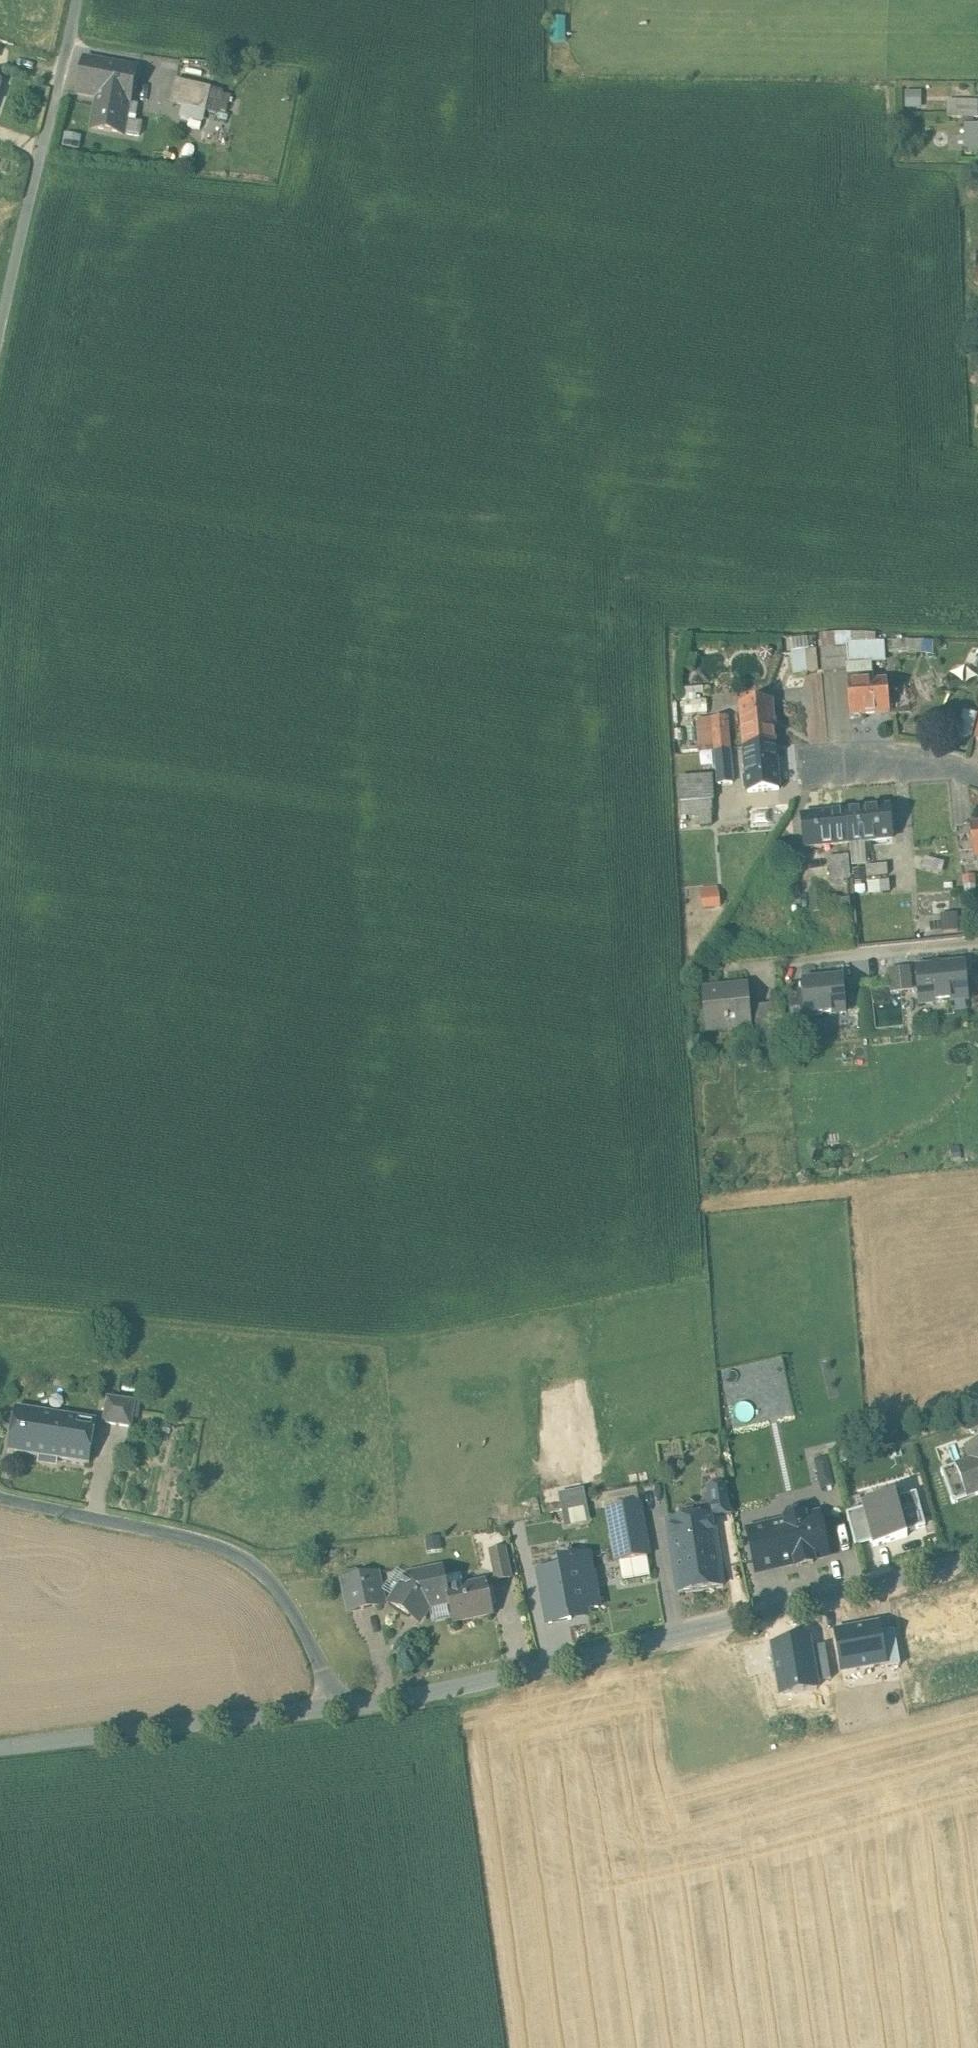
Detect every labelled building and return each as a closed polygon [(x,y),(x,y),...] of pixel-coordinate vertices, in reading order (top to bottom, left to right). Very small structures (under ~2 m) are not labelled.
[(138,69),(84,59),(78,93),(98,96),(129,102),(132,102),(138,69)] [(211,87),(176,79),(171,102),(182,105),(206,110),(211,87)] [(916,107),(916,92),(906,92),(906,107),(916,107)] [(129,102),(98,96),(93,127),(124,132),(129,102)] [(957,118),(957,100),(948,100),(948,118),(957,118)] [(957,100),(957,118),(977,117),(977,100),(957,100)] [(206,110),(182,105),(180,117),(203,122),(206,110)] [(964,125),(965,154),(977,153),(977,124),(964,125)] [(880,663),(879,644),(847,644),(847,647),(848,664),(872,663),(880,663)] [(847,647),(819,649),(822,673),(849,670),(848,664),(847,647)] [(816,650),(804,651),(806,674),(818,672),(816,650)] [(804,651),(792,652),(794,674),(806,674),(804,651)] [(872,663),(848,664),(849,670),(849,676),(847,676),(850,716),(890,713),(887,681),(874,682),(872,663)] [(706,700),(684,702),(685,715),(707,713),(706,700)] [(771,702),(740,705),(744,748),(775,746),(771,702)] [(726,717),(712,719),(714,741),(728,739),(726,717)] [(712,719),(696,720),(699,752),(712,751),(715,751),(714,741),(712,719)] [(728,739),(714,741),(715,751),(729,750),(728,739)] [(775,746),(744,748),(748,791),(778,789),(775,746)] [(715,751),(712,751),(715,784),(732,782),(729,750),(715,751)] [(846,811),(849,842),(892,838),(889,807),(846,811)] [(846,811),(801,815),(804,847),(849,843),(849,842),(846,811)] [(972,827),(956,829),(960,865),(976,863),(976,857),(975,857),(972,827)] [(848,855),(829,857),(831,880),(850,877),(848,855)] [(887,864),(866,865),(867,876),(887,875),(887,864)] [(889,880),(868,882),(869,893),(889,892),(889,880)] [(703,884),(703,904),(721,905),(721,885),(703,884)] [(849,898),(829,900),(830,908),(850,906),(849,898)] [(965,961),(918,965),(921,999),(968,995),(965,961)] [(912,966),(891,966),(892,990),(913,989),(912,966)] [(802,977),(806,1015),(846,1011),(842,972),(802,977)] [(747,984),(703,988),(706,1030),(750,1026),(747,984)] [(769,1004),(754,1005),(757,1040),(772,1039),(769,1004)] [(136,1402),(108,1398),(103,1424),(132,1428),(136,1402)] [(97,1420),(16,1407),(9,1451),(89,1464),(97,1420)] [(968,1423),(972,1434),(977,1431),(977,1419),(968,1423)] [(965,1447),(969,1460),(940,1470),(952,1503),(977,1494),(977,1442),(965,1447)] [(827,1457),(815,1460),(822,1489),(834,1486),(827,1457)] [(730,1512),(724,1483),(709,1486),(711,1507),(717,1513),(717,1514),(730,1512)] [(859,1509),(847,1512),(856,1543),(868,1540),(871,1550),(913,1539),(910,1529),(924,1526),(916,1494),(902,1498),(899,1487),(856,1499),(859,1509)] [(558,1493),(564,1526),(590,1521),(584,1488),(558,1493)] [(640,1503),(607,1509),(616,1561),(649,1555),(640,1503)] [(798,1507),(788,1509),(785,1514),(786,1522),(748,1530),(757,1571),(797,1562),(797,1566),(814,1563),(812,1558),(828,1555),(819,1515),(805,1517),(803,1510),(798,1507)] [(713,1514),(668,1520),(678,1590),(723,1584),(713,1514)] [(505,1548),(490,1551),(497,1582),(511,1579),(505,1548)] [(558,1564),(536,1568),(546,1626),(590,1619),(589,1611),(602,1609),(592,1552),(557,1558),(558,1564)] [(436,1570),(408,1575),(390,1603),(420,1623),(430,1607),(449,1603),(446,1588),(447,1588),(446,1585),(439,1586),(436,1570)] [(377,1574),(343,1581),(349,1611),(384,1604),(377,1574)] [(486,1582),(463,1587),(463,1585),(447,1588),(446,1588),(449,1603),(453,1623),(493,1615),(486,1582)]
